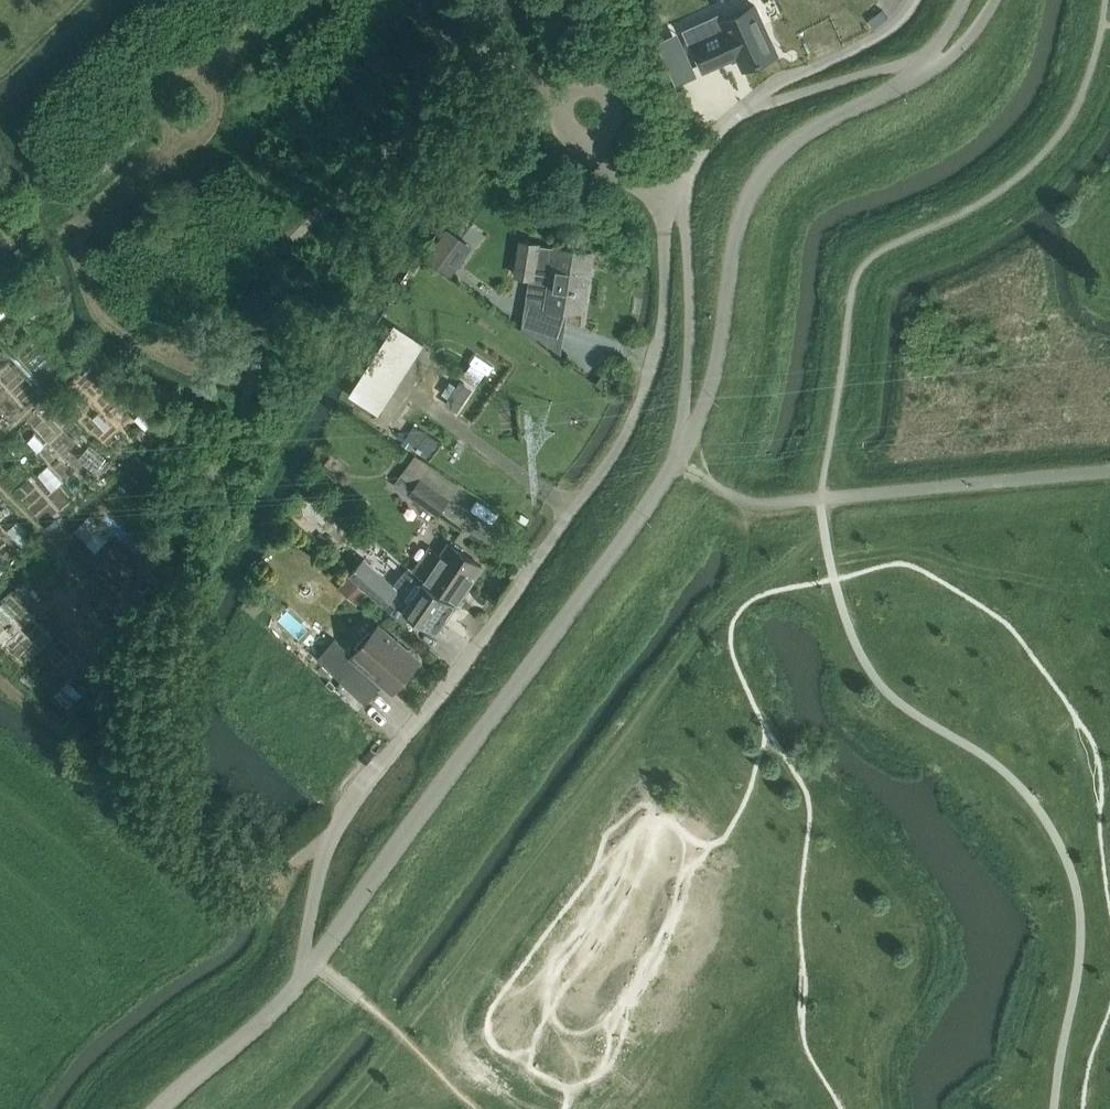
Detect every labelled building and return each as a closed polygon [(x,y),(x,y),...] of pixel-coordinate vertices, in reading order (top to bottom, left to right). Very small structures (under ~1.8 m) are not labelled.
[(719,39),(691,56),(706,81),(727,69),(726,67),(733,62),(742,77),(773,58),(746,13),(715,32),(719,39)] [(447,229),(426,258),(452,276),(467,255),(460,250),(466,242),(447,229)] [(521,242),(516,275),(534,277),(534,273),(552,275),(547,305),(584,311),(593,253),(521,242)] [(395,326),(350,394),(378,413),(424,344),(395,326)] [(462,384),(449,404),(459,410),(472,391),(462,384)] [(418,483),(404,473),(396,485),(410,495),(418,483)] [(418,483),(410,495),(438,515),(449,498),(421,479),(418,483)] [(450,544),(436,565),(424,557),(414,571),(426,579),(423,583),(435,592),(456,605),(456,604),(482,566),(450,544)] [(396,594),(408,604),(406,607),(414,612),(412,615),(438,633),(456,605),(435,592),(423,583),(406,570),(394,585),(365,558),(350,575),(385,606),(396,594)] [(350,576),(342,585),(359,601),(367,592),(350,576)] [(403,645),(379,625),(353,655),(335,639),(318,658),(366,704),(384,683),(393,690),(417,663),(400,649),(403,645)]
